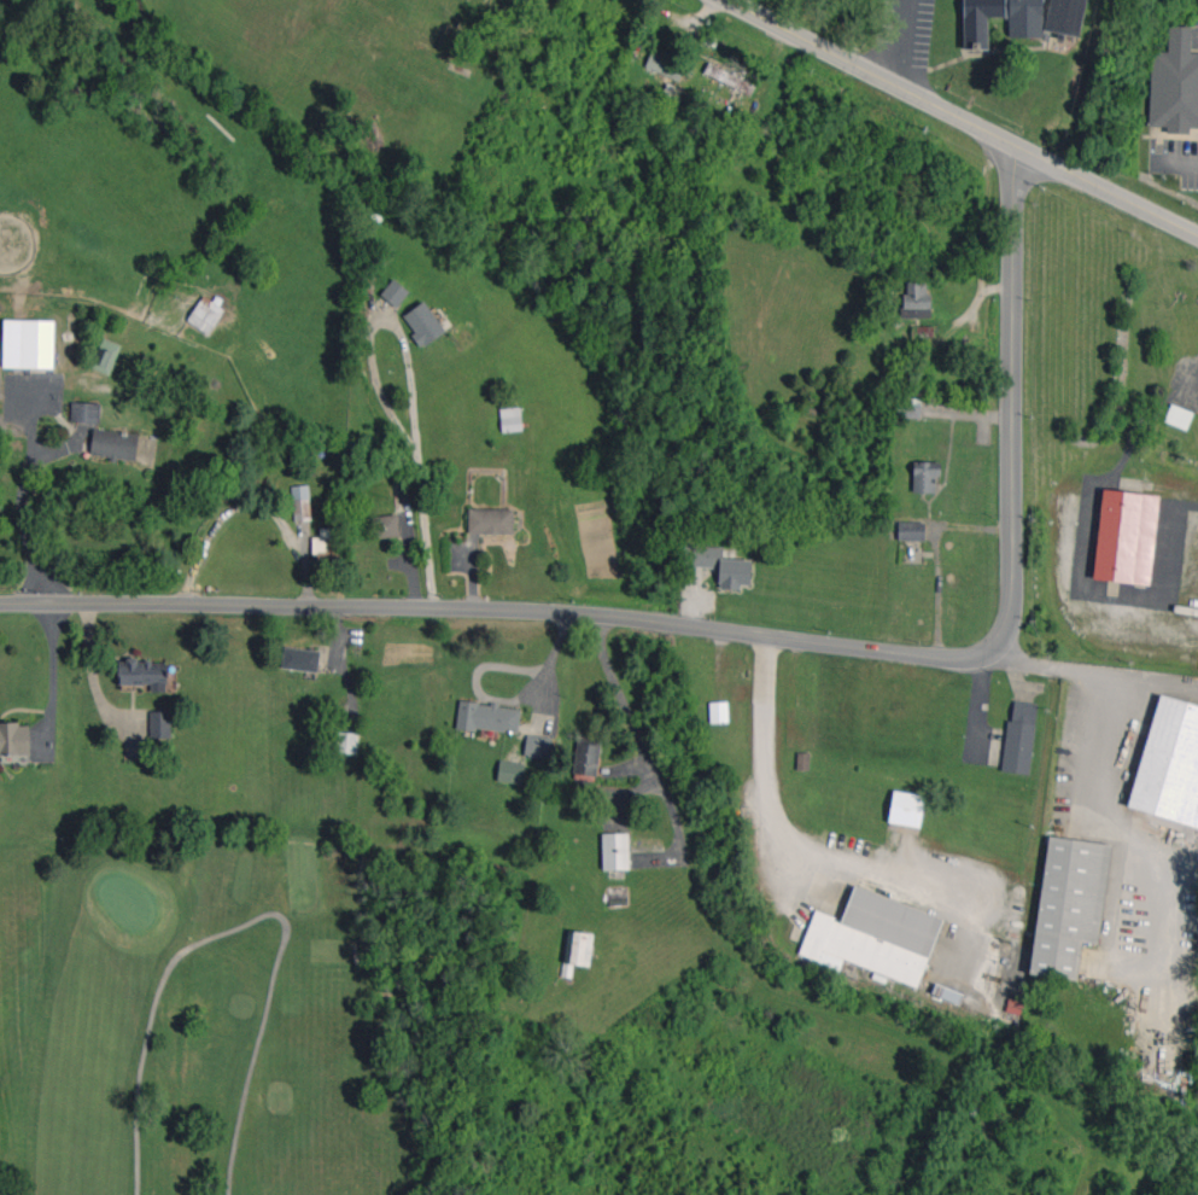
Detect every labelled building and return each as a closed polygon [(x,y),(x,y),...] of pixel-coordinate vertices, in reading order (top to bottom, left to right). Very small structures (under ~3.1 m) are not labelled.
[(988,49),(988,17),(1009,17),(1009,38),(1043,38),(1044,0),(965,0),(964,49),(988,49)] [(1087,0),(1051,0),(1045,29),(1080,36),(1087,0)] [(1168,127),(1168,133),(1190,134),(1190,128),(1197,128),(1197,52),(1191,52),(1192,26),(1169,26),(1168,51),(1152,51),(1150,126),(1168,127)] [(679,81),(687,61),(663,52),(662,55),(652,51),(646,67),(679,81)] [(735,88),(733,92),(742,97),(744,92),(751,95),(756,85),(708,63),(703,73),(735,88)] [(381,295),(397,307),(410,291),(393,278),(381,295)] [(904,318),(932,317),(931,293),(926,293),(926,281),(904,282),(904,318)] [(225,309),(203,295),(186,322),(208,336),(225,309)] [(422,347),(445,333),(426,301),(403,315),(422,347)] [(3,367),(54,368),(55,320),(4,320),(3,367)] [(911,326),(911,337),(934,336),(934,326),(911,326)] [(92,368),(110,375),(121,344),(103,338),(92,368)] [(101,403),(71,402),(71,422),(100,423),(101,403)] [(502,432),(523,430),(520,406),(500,408),(502,432)] [(136,461),(139,434),(94,428),(90,455),(136,461)] [(935,493),(936,476),(941,476),(941,462),(914,461),(913,492),(935,493)] [(292,486),(293,521),(311,521),(310,485),(292,486)] [(1160,495),(1103,489),(1093,579),(1151,585),(1160,495)] [(469,533),(514,534),(514,509),(469,508),(469,533)] [(397,514),(374,517),(377,539),(400,535),(397,514)] [(926,522),(899,522),(899,539),(925,540),(926,522)] [(312,537),(313,552),(338,551),(337,528),(320,528),(320,537),(312,537)] [(720,568),(719,588),(741,589),(741,584),(751,584),(752,560),(723,558),(723,547),(684,545),(683,566),(720,568)] [(319,671),(321,650),(284,648),(283,669),(319,671)] [(119,684),(151,684),(151,692),(167,692),(168,661),(119,660),(119,684)] [(1159,695),(1127,807),(1197,827),(1197,706),(1159,695)] [(1037,702),(1011,700),(1004,772),(1030,775),(1037,702)] [(521,707),(460,701),(457,728),(518,734),(521,707)] [(711,722),(729,722),(728,701),(710,702),(711,722)] [(170,739),(171,711),(151,711),(150,739),(170,739)] [(30,755),(30,724),(0,724),(0,755),(30,755)] [(358,733),(338,732),(337,753),(357,753),(358,733)] [(549,759),(552,737),(527,734),(524,755),(549,759)] [(602,745),(578,742),(573,774),(596,777),(602,745)] [(523,783),(525,762),(499,760),(497,781),(523,783)] [(920,827),(925,795),(894,791),(889,823),(920,827)] [(602,833),(603,869),(630,869),(629,833),(602,833)] [(1031,974),(1078,980),(1082,942),(1099,944),(1111,844),(1047,836),(1031,974)] [(942,916),(853,887),(842,920),(814,910),(799,955),(840,969),(843,961),(919,986),(942,916)] [(572,977),(573,965),(590,966),(593,933),(567,931),(563,976),(572,977)]
